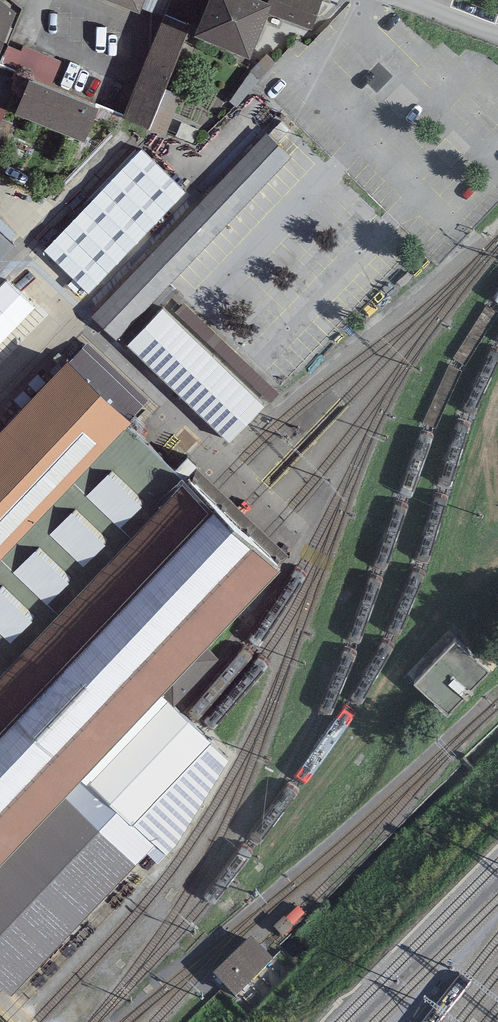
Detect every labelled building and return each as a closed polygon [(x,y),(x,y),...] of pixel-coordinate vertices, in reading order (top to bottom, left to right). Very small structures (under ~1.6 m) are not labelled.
[(15,7),(6,0),(0,0),(0,45),(15,7)] [(139,5),(163,14),(165,10),(169,0),(128,0),(139,5)] [(194,27),(250,49),(268,6),(270,0),(205,0),(194,27)] [(268,6),(311,23),(320,0),(270,0),(268,6)] [(191,20),(165,10),(163,14),(124,114),(150,124),(191,20)] [(99,101),(29,72),(15,106),(85,135),(99,101)] [(292,159),(266,136),(91,318),(116,342),(292,159)] [(141,150),(42,252),(88,296),(187,194),(141,150)] [(0,236),(0,264),(14,249),(0,236)] [(163,309),(127,346),(229,443),(265,406),(163,309)] [(212,336),(204,344),(272,407),(279,399),(212,336)] [(87,344),(67,365),(129,424),(149,402),(87,344)] [(67,365),(0,436),(0,566),(126,431),(131,426),(129,424),(67,365)] [(126,431),(0,566),(0,683),(186,487),(126,431)] [(191,481),(186,487),(0,683),(0,871),(83,784),(165,698),(284,572),(257,545),(232,521),(207,496),(191,481)] [(491,670),(455,636),(410,682),(446,716),(491,670)] [(188,719),(165,698),(83,784),(130,830),(213,743),(202,732),(188,719)] [(0,871),(0,988),(11,998),(152,851),(130,830),(83,784),(0,871)] [(274,965),(252,943),(214,981),(235,1003),(274,965)]
